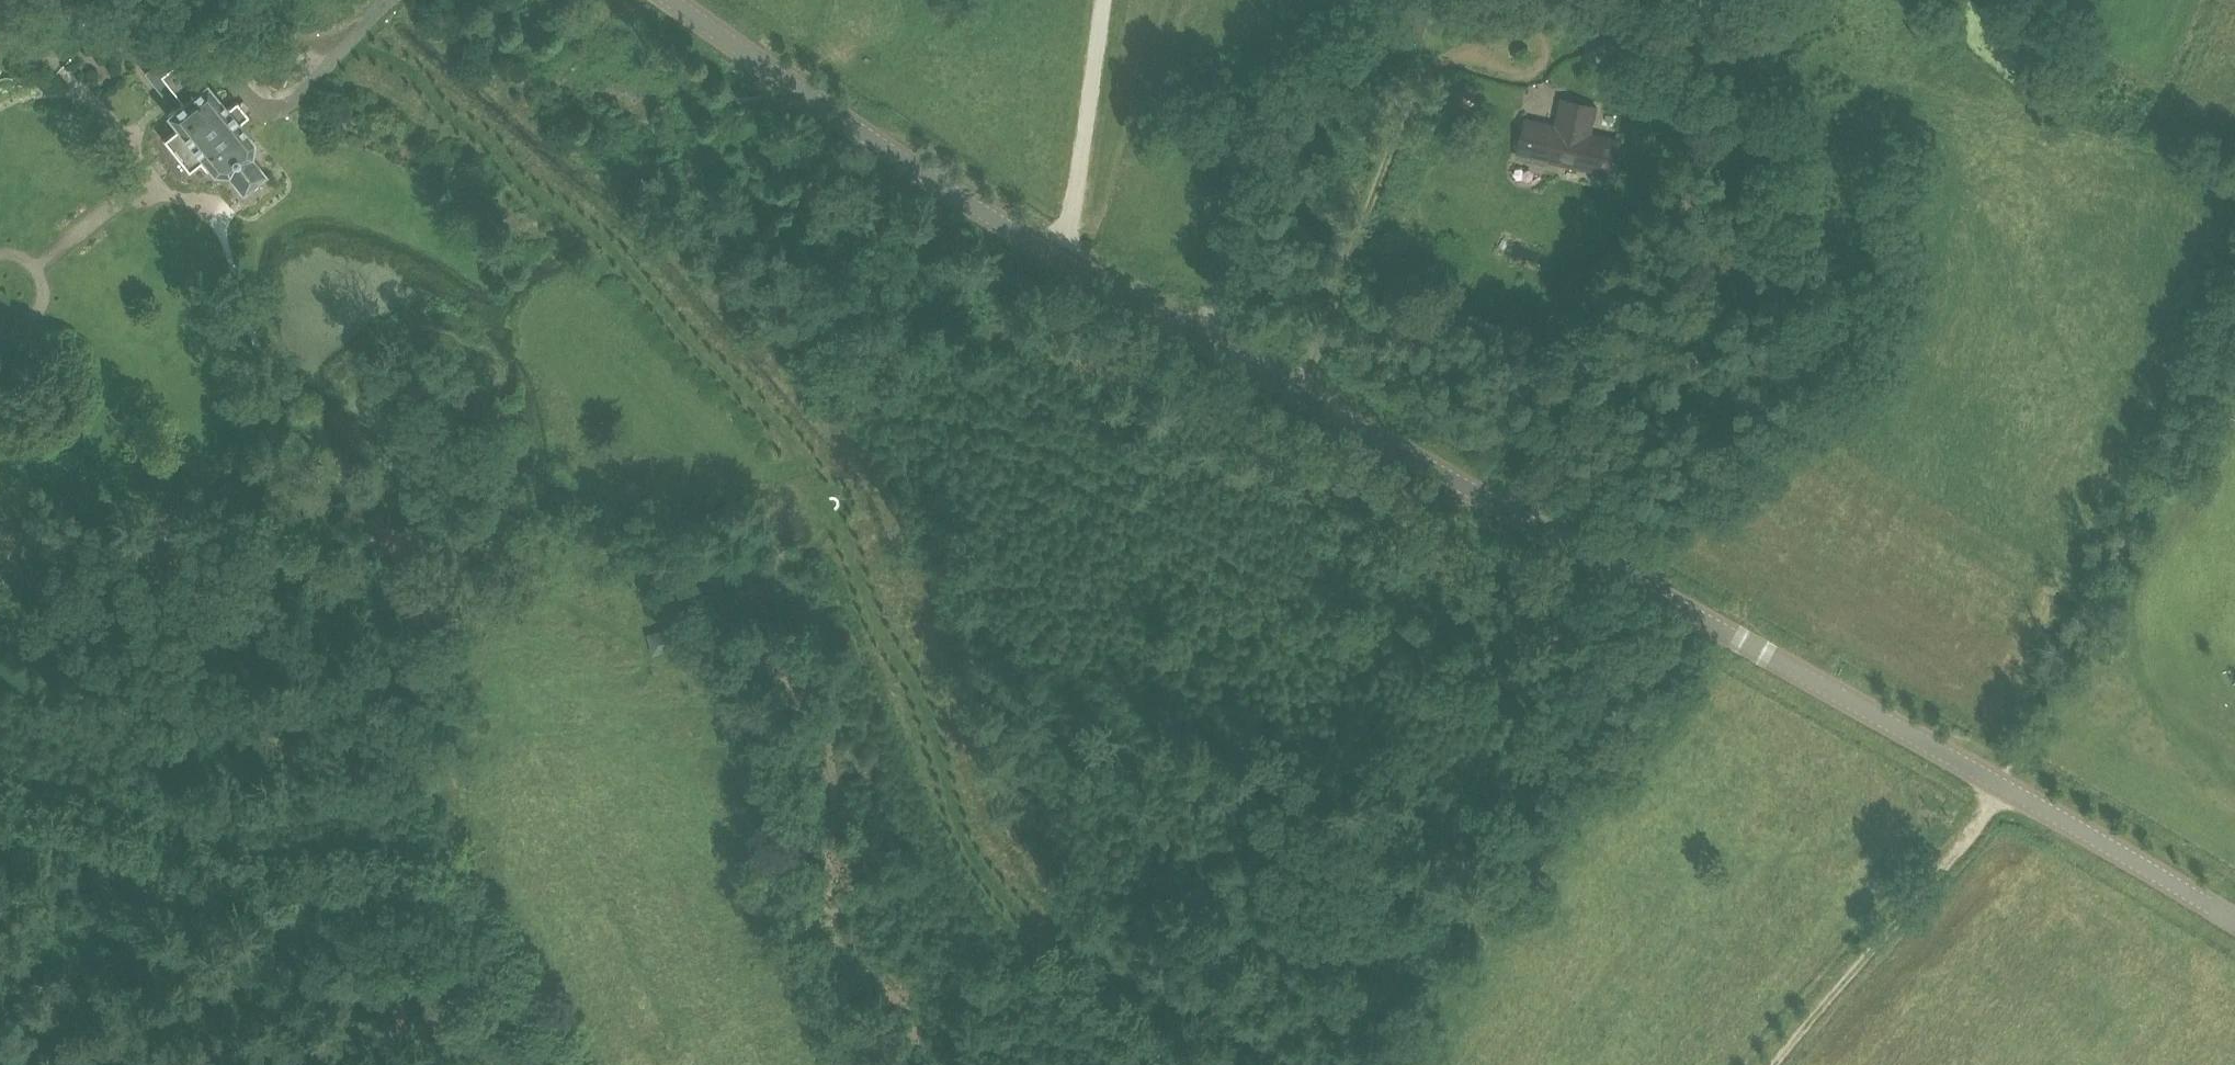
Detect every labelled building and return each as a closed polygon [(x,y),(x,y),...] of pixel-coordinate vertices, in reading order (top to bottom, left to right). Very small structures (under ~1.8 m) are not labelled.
[(177,95),(181,100),(164,114),(176,129),(164,139),(189,170),(201,160),(212,173),(226,175),(242,191),(266,171),(252,153),(254,139),(241,123),(249,115),(235,100),(227,106),(206,80),(205,81),(184,55),(175,63),(168,54),(145,72),(169,101),(177,95)] [(1465,94),(1459,102),(1469,110),(1475,102),(1465,94)] [(1587,169),(1598,105),(1560,98),(1554,122),(1525,116),(1516,157),(1546,164),(1547,161),(1587,169)] [(676,628),(649,630),(650,652),(678,649),(676,628)]
